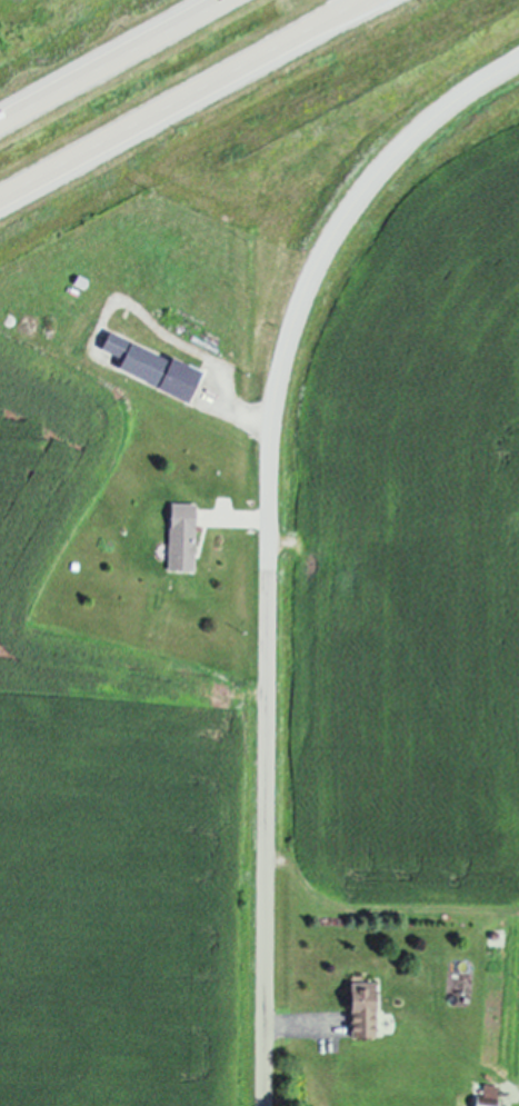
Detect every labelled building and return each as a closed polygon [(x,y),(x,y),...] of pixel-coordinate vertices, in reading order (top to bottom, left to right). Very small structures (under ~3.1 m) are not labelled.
[(119,370),(196,403),(209,371),(178,357),(176,360),(112,332),(104,350),(123,359),(119,370)] [(198,571),(200,504),(174,503),(172,570),(198,571)] [(357,983),(358,1038),(383,1037),(382,982),(357,983)] [(502,1102),(498,1102),(499,1086),(485,1085),(484,1105),(501,1105),(502,1102)]
